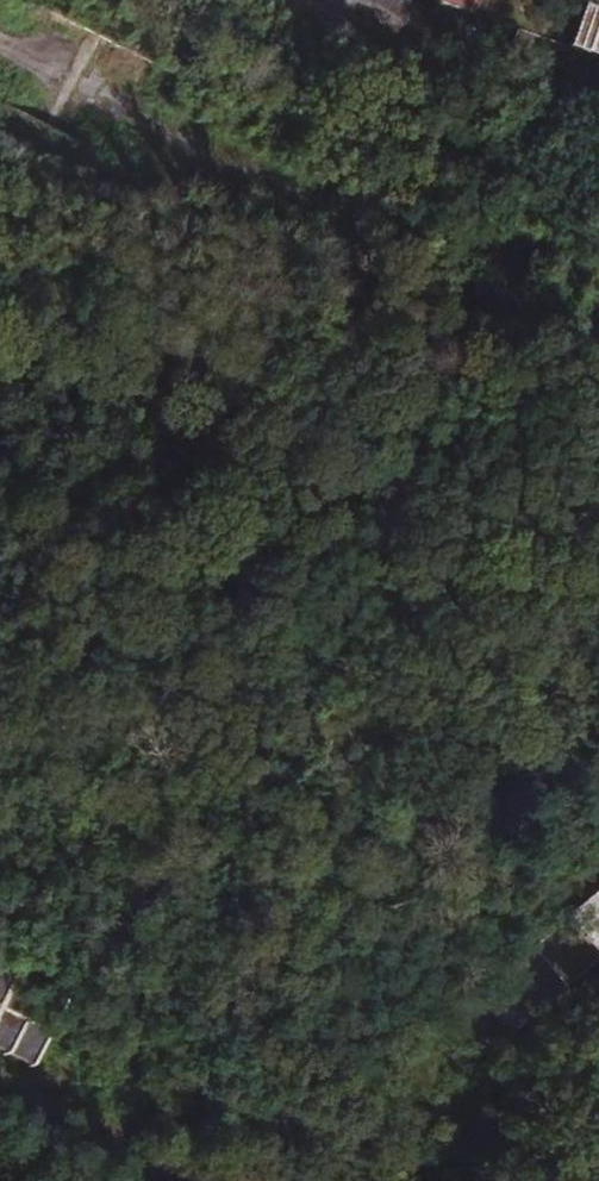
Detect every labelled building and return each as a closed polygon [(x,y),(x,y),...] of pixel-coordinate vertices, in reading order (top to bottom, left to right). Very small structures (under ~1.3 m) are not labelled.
[(443,24),(404,0),(301,0),(417,74),(443,24)] [(475,12),(478,0),(430,0),(475,12)] [(598,952),(598,884),(566,913),(598,952)] [(0,968),(0,1054),(30,1070),(62,998),(0,968)]
